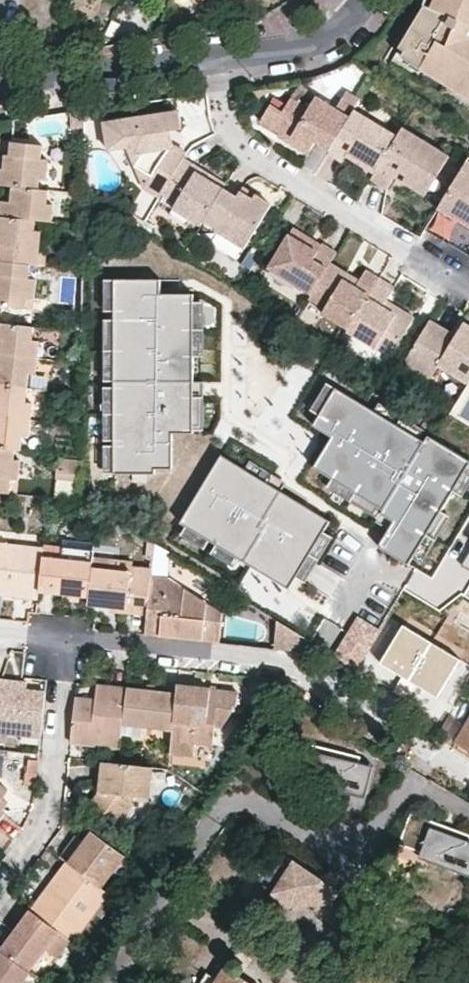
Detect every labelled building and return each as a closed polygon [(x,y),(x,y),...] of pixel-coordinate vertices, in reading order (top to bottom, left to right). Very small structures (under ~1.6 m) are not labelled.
[(431,10),(424,8),(399,51),(405,54),(401,60),(421,72),(429,58),(451,71),(448,75),(468,87),(468,0),(435,0),(431,10)] [(435,0),(427,0),(424,7),(424,8),(431,10),(435,0)] [(448,75),(451,71),(429,58),(421,72),(465,98),(468,91),(468,87),(448,75)] [(334,107),(314,96),(307,107),(290,96),(280,111),(269,104),(259,120),(278,131),(279,129),(310,148),(314,140),(328,149),(351,111),(357,102),(343,93),(334,107)] [(176,160),(180,152),(171,146),(167,124),(177,123),(175,105),(99,117),(103,146),(124,145),(142,183),(156,192),(158,188),(176,160)] [(328,149),(326,154),(340,162),(345,153),(349,149),(357,153),(359,161),(373,171),(394,138),(351,111),(328,149)] [(373,171),(369,177),(385,187),(392,176),(394,172),(397,172),(404,176),(400,182),(413,191),(426,170),(434,174),(445,156),(399,128),(394,138),(373,171)] [(279,129),(278,131),(276,135),(306,153),(310,148),(279,129)] [(3,165),(1,182),(15,184),(40,187),(41,176),(48,176),(50,157),(43,156),(45,141),(13,138),(12,153),(7,152),(6,166),(3,165)] [(345,153),(359,161),(357,153),(349,149),(345,153)] [(190,169),(176,160),(158,188),(172,198),(171,200),(199,218),(203,213),(215,192),(188,174),(190,169)] [(437,208),(454,219),(460,210),(468,216),(468,168),(463,165),(460,167),(437,208)] [(218,186),(190,169),(188,174),(215,192),(218,186)] [(421,195),(434,174),(426,170),(413,191),(421,195)] [(394,172),(392,176),(400,182),(404,176),(397,172),(394,172)] [(240,183),(237,187),(249,195),(251,191),(240,183)] [(53,220),(55,203),(49,202),(50,188),(40,187),(15,184),(13,199),(0,198),(0,215),(37,218),(53,220)] [(233,193),(219,184),(218,186),(215,192),(203,213),(217,222),(214,227),(241,244),(267,200),(251,191),(249,195),(237,187),(233,193)] [(454,219),(468,228),(468,216),(460,210),(454,219)] [(32,263),(34,247),(39,248),(42,229),(36,228),(37,218),(0,215),(0,243),(3,243),(1,260),(32,263)] [(314,252),(319,244),(291,228),(287,235),(314,252)] [(331,259),(335,251),(320,242),(319,244),(314,252),(287,235),(267,268),(310,294),(327,266),(331,259)] [(32,263),(1,260),(0,259),(0,303),(28,306),(29,295),(35,296),(37,278),(31,278),(32,263)] [(360,276),(331,259),(327,266),(355,283),(360,276)] [(347,330),(379,277),(364,268),(360,276),(355,283),(327,266),(310,294),(307,297),(320,305),(317,311),(347,330)] [(394,287),(379,277),(347,330),(346,332),(387,357),(412,315),(398,307),(395,313),(383,306),(386,299),(394,287)] [(116,474),(116,279),(106,279),(105,474),(116,474)] [(116,279),(116,474),(134,474),(134,481),(148,481),(148,474),(157,474),(157,469),(174,469),(174,433),(195,433),(195,397),(202,397),(202,381),(195,381),(195,293),(162,293),(162,279),(116,279)] [(398,307),(386,299),(383,306),(395,313),(398,307)] [(429,319),(401,366),(426,382),(433,369),(465,388),(468,381),(468,325),(463,321),(455,334),(453,339),(447,335),(449,331),(429,319)] [(39,356),(41,340),(35,338),(36,326),(0,322),(0,352),(39,356)] [(30,386),(31,371),(38,371),(39,356),(0,352),(0,382),(30,386)] [(426,382),(401,366),(396,374),(421,389),(426,382)] [(34,419),(35,401),(29,400),(30,386),(0,382),(0,415),(34,419)] [(337,387),(313,425),(332,437),(313,467),(382,510),(375,522),(388,529),(377,547),(407,565),(468,467),(468,462),(428,437),(425,442),(337,387)] [(24,449),(25,433),(33,433),(34,419),(0,415),(0,446),(16,448),(24,449)] [(0,446),(0,492),(12,493),(13,477),(20,477),(22,458),(15,458),(16,448),(0,446)] [(180,522),(289,588),(330,521),(281,491),(283,487),(270,478),(267,482),(222,454),(180,522)] [(80,474),(82,458),(62,456),(61,466),(66,466),(66,472),(80,474)] [(151,578),(169,579),(171,550),(154,541),(152,568),(151,578)] [(63,547),(44,545),(44,550),(42,559),(61,561),(63,547)] [(38,599),(39,592),(42,559),(44,550),(0,546),(0,595),(38,599)] [(91,557),(92,550),(63,547),(61,561),(42,559),(39,592),(62,595),(77,596),(87,598),(90,568),(91,557)] [(131,561),(91,557),(90,568),(129,572),(130,565),(131,561)] [(151,578),(152,568),(130,565),(129,572),(90,568),(87,598),(87,602),(109,604),(128,606),(130,602),(148,604),(151,578)] [(182,639),(218,643),(220,617),(169,579),(151,578),(148,604),(147,614),(144,635),(182,639)] [(77,603),(77,596),(62,595),(61,601),(77,603)] [(128,606),(109,604),(109,609),(147,614),(148,604),(130,602),(128,606)] [(262,625),(229,617),(228,638),(262,639),(262,625)] [(334,653),(354,665),(376,630),(356,617),(334,653)] [(273,648),(297,650),(307,639),(276,619),(273,648)] [(460,660),(404,625),(381,661),(402,673),(438,696),(460,660)] [(22,736),(22,729),(41,731),(46,691),(28,689),(28,684),(0,680),(0,733),(22,736)] [(123,722),(127,686),(98,683),(96,697),(96,706),(75,703),(71,740),(120,745),(122,732),(123,722)] [(194,693),(195,686),(178,684),(177,691),(194,693)] [(143,724),(173,727),(177,691),(127,686),(123,722),(143,724)] [(173,727),(170,750),(195,753),(197,741),(215,743),(217,725),(224,725),(236,709),(237,704),(240,704),(240,691),(195,686),(194,693),(177,691),(173,727)] [(76,695),(75,703),(96,706),(96,697),(76,695)] [(458,739),(468,746),(468,721),(458,739)] [(142,734),(143,724),(123,722),(122,732),(142,734)] [(22,729),(22,736),(41,738),(41,731),(22,729)] [(361,756),(297,740),(289,772),(312,778),(310,783),(365,797),(374,765),(359,762),(361,756)] [(36,785),(38,761),(28,760),(26,784),(36,785)] [(90,803),(117,823),(129,806),(130,802),(131,802),(134,801),(134,798),(134,795),(146,797),(151,765),(118,761),(103,760),(100,790),(90,803)] [(3,810),(8,802),(1,796),(0,798),(0,808),(3,810)] [(411,812),(400,843),(422,851),(419,857),(468,875),(468,833),(411,812)] [(72,835),(58,855),(67,862),(101,887),(116,867),(125,855),(89,828),(80,840),(72,835)] [(132,860),(125,855),(116,867),(123,873),(132,860)] [(71,939),(72,941),(95,910),(108,892),(101,887),(67,862),(57,876),(61,879),(48,895),(44,892),(32,910),(71,939)] [(268,879),(280,888),(292,871),(279,862),(268,879)] [(303,868),(296,864),(292,871),(280,888),(241,949),(257,959),(293,906),(299,906),(333,904),(341,893),(334,889),(303,868)] [(57,876),(44,892),(48,895),(61,879),(57,876)] [(103,916),(116,899),(108,892),(95,910),(103,916)] [(32,910),(2,949),(31,970),(47,950),(58,957),(71,939),(32,910)] [(33,971),(31,970),(2,949),(0,952),(0,982),(25,982),(33,971)] [(244,978),(247,972),(246,964),(236,957),(219,982),(251,982),(244,978)]
